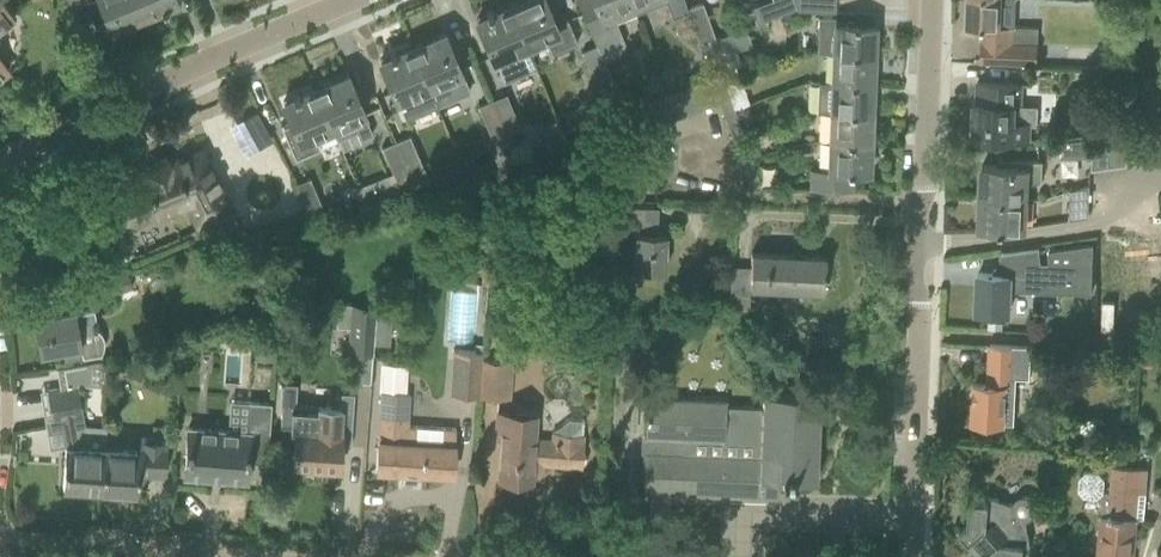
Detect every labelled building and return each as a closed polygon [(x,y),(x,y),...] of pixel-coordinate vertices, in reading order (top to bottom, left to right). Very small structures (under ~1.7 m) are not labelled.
[(13,18),(1,0),(0,0),(0,27),(13,18)] [(112,29),(144,15),(137,0),(99,0),(112,29)] [(144,15),(176,2),(176,0),(137,0),(144,15)] [(508,5),(526,46),(544,38),(550,52),(577,41),(567,18),(563,20),(558,9),(549,12),(544,0),(520,0),(508,5)] [(594,1),(579,7),(596,47),(599,53),(610,48),(608,44),(613,42),(618,29),(615,22),(635,14),(630,0),(594,0),(594,1)] [(635,14),(665,2),(671,18),(685,12),(689,11),(688,9),(685,0),(630,0),(635,14)] [(779,14),(794,8),(791,0),(773,0),(779,14)] [(803,10),(803,0),(791,0),(794,8),(794,10),(803,10)] [(803,10),(833,11),(834,11),(835,0),(803,0),(803,10)] [(965,26),(982,27),(981,40),(980,40),(979,63),(1036,65),(1038,27),(999,26),(1000,0),(966,0),(965,26)] [(689,11),(685,12),(698,42),(698,45),(700,44),(700,42),(707,40),(708,42),(715,39),(715,38),(702,4),(688,9),(689,11)] [(526,46),(508,5),(476,19),(504,83),(505,83),(503,78),(534,65),(526,46)] [(874,25),(834,23),(834,19),(818,18),(817,53),(832,53),(873,54),(874,25)] [(444,33),(411,46),(429,87),(436,105),(437,106),(469,92),(461,74),(453,55),(444,33)] [(708,42),(712,52),(720,74),(741,66),(729,34),(715,39),(708,42)] [(698,45),(698,42),(696,43),(701,56),(712,52),(708,42),(707,40),(700,42),(700,44),(698,45)] [(389,56),(380,60),(405,119),(436,105),(429,87),(411,46),(395,53),(394,51),(388,54),(389,56)] [(599,53),(596,47),(581,53),(600,98),(616,91),(599,53)] [(832,53),(831,82),(872,84),(873,54),(832,53)] [(347,74),(315,88),(331,129),(336,140),(354,133),(357,140),(371,134),(368,127),(363,115),(364,114),(356,96),(347,74)] [(720,74),(710,78),(718,98),(728,95),(724,85),(723,83),(720,74)] [(710,78),(693,84),(702,107),(719,100),(718,98),(710,78)] [(815,82),(814,112),(830,113),(830,112),(871,114),(872,84),(831,83),(831,82),(815,82)] [(1020,85),(1000,84),(976,83),(975,103),(973,103),(972,136),(1012,138),(1012,134),(1028,135),(1029,123),(1013,122),(1014,105),(1019,105),(1020,85)] [(693,84),(676,91),(684,113),(702,107),(693,84)] [(282,124),(280,125),(294,158),(307,153),(318,148),(313,136),(331,129),(315,88),(282,102),(291,123),(283,126),(282,124)] [(684,114),(676,91),(659,97),(668,120),(684,114)] [(505,95),(491,101),(506,136),(519,130),(505,95)] [(728,95),(718,98),(719,100),(718,100),(725,119),(735,115),(728,95)] [(659,97),(643,103),(651,126),(668,120),(659,97)] [(506,136),(491,101),(477,107),(492,142),(506,136)] [(642,103),(625,110),(631,126),(633,132),(650,126),(642,103)] [(871,114),(830,112),(830,113),(829,141),(869,143),(871,114)] [(735,115),(725,119),(733,139),(743,135),(735,115)] [(1127,132),(1110,134),(1108,166),(1126,164),(1127,132)] [(1092,137),(1091,169),(1108,166),(1110,134),(1092,137)] [(743,135),(733,139),(740,159),(750,155),(743,135)] [(394,142),(414,188),(428,183),(409,136),(394,142)] [(1059,143),(1059,158),(1063,158),(1070,157),(1090,156),(1091,138),(1070,141),(1063,142),(1059,143)] [(810,169),(809,190),(852,191),(853,172),(868,173),(869,143),(829,141),(828,170),(810,169)] [(414,188),(394,142),(380,148),(394,182),(391,183),(396,193),(414,188)] [(231,208),(202,150),(188,156),(170,163),(168,164),(166,158),(143,168),(145,172),(128,179),(131,185),(126,187),(129,193),(108,201),(119,230),(143,220),(140,213),(158,206),(161,211),(202,195),(213,217),(231,208)] [(751,156),(741,160),(748,181),(758,177),(751,156)] [(1013,166),(1006,166),(982,165),(981,196),(1024,198),(1025,181),(1042,182),(1042,161),(1013,160),(1013,166)] [(322,212),(308,180),(294,186),(309,218),(322,212)] [(1069,216),(1069,220),(1085,217),(1088,217),(1089,184),(1069,190),(1069,216)] [(1024,198),(981,196),(980,228),(999,228),(999,229),(1004,230),(1004,228),(1024,228),(1025,198),(1024,198)] [(658,207),(631,206),(630,222),(635,233),(634,270),(663,271),(664,234),(656,233),(658,207)] [(1140,237),(1147,285),(1160,283),(1160,235),(1141,238),(1141,237),(1140,237)] [(1008,313),(1009,292),(1091,295),(1093,243),(1048,250),(1047,264),(1040,264),(1038,248),(999,253),(1001,268),(993,270),(993,273),(978,273),(976,312),(1008,313)] [(480,281),(489,281),(492,249),(483,248),(480,281)] [(750,253),(750,270),(729,269),(728,307),(748,308),(749,286),(823,290),(825,256),(750,253)] [(117,256),(103,261),(107,271),(121,266),(117,256)] [(130,287),(125,270),(101,277),(106,294),(130,287)] [(1114,330),(1114,326),(1115,301),(1102,301),(1101,330),(1114,330)] [(353,305),(350,353),(358,354),(373,355),(377,307),(374,307),(358,306),(353,305)] [(75,311),(57,314),(34,318),(40,352),(62,348),(64,359),(103,352),(102,348),(105,343),(105,337),(103,332),(98,328),(95,309),(76,313),(75,311)] [(1118,312),(1117,326),(1127,327),(1127,312),(1118,312)] [(257,338),(256,359),(272,360),(273,339),(257,338)] [(973,399),(972,422),(1003,423),(1013,424),(1015,378),(1029,378),(1030,347),(989,345),(988,384),(973,384),(973,389),(972,390),(973,391),(973,398),(972,398),(973,399)] [(614,347),(614,362),(638,363),(638,348),(614,347)] [(476,396),(479,354),(453,352),(450,394),(476,396)] [(1143,363),(1160,364),(1160,354),(1143,353),(1143,363)] [(482,362),(479,398),(503,400),(506,364),(482,362)] [(614,362),(613,382),(637,383),(638,363),(614,362)] [(383,363),(376,468),(404,470),(403,481),(415,482),(416,471),(452,473),(455,430),(407,427),(409,393),(407,393),(409,365),(383,363)] [(77,384),(46,389),(47,391),(52,421),(59,420),(63,446),(60,487),(99,490),(102,449),(103,427),(83,426),(81,416),(83,416),(77,384)] [(646,403),(643,467),(642,491),(777,497),(778,478),(816,479),(819,393),(761,391),(760,414),(726,413),(727,407),(646,403)] [(281,404),(277,448),(294,450),(293,450),(293,454),(294,454),(293,464),(337,467),(338,456),(339,447),(350,448),(354,393),(341,393),(340,408),(281,404)] [(102,449),(99,490),(132,492),(133,486),(143,486),(143,485),(141,485),(144,467),(161,468),(164,424),(166,396),(144,395),(142,426),(157,428),(157,429),(150,429),(150,434),(133,433),(132,451),(102,449)] [(187,428),(184,476),(246,480),(247,461),(266,463),(271,403),(249,401),(247,432),(187,428)] [(497,416),(496,439),(501,439),(498,477),(530,479),(531,465),(532,465),(533,462),(580,465),(583,421),(583,420),(568,419),(550,432),(550,437),(533,436),(534,419),(497,416)] [(1109,426),(1108,444),(1127,445),(1128,427),(1109,426)] [(1077,489),(1083,496),(1093,497),(1094,498),(1101,504),(1097,545),(1096,556),(1133,556),(1136,518),(1144,518),(1145,493),(1147,470),(1112,467),(1109,492),(1103,491),(1104,478),(1099,472),(1085,471),(1078,477),(1077,489)] [(1011,504),(989,496),(986,502),(968,501),(967,525),(959,531),(969,543),(972,540),(984,554),(980,556),(981,556),(1022,556),(1023,545),(1030,544),(1025,520),(1031,517),(1034,511),(1034,505),(1031,499),(1026,496),(1020,496),(1014,499),(1011,504)]
